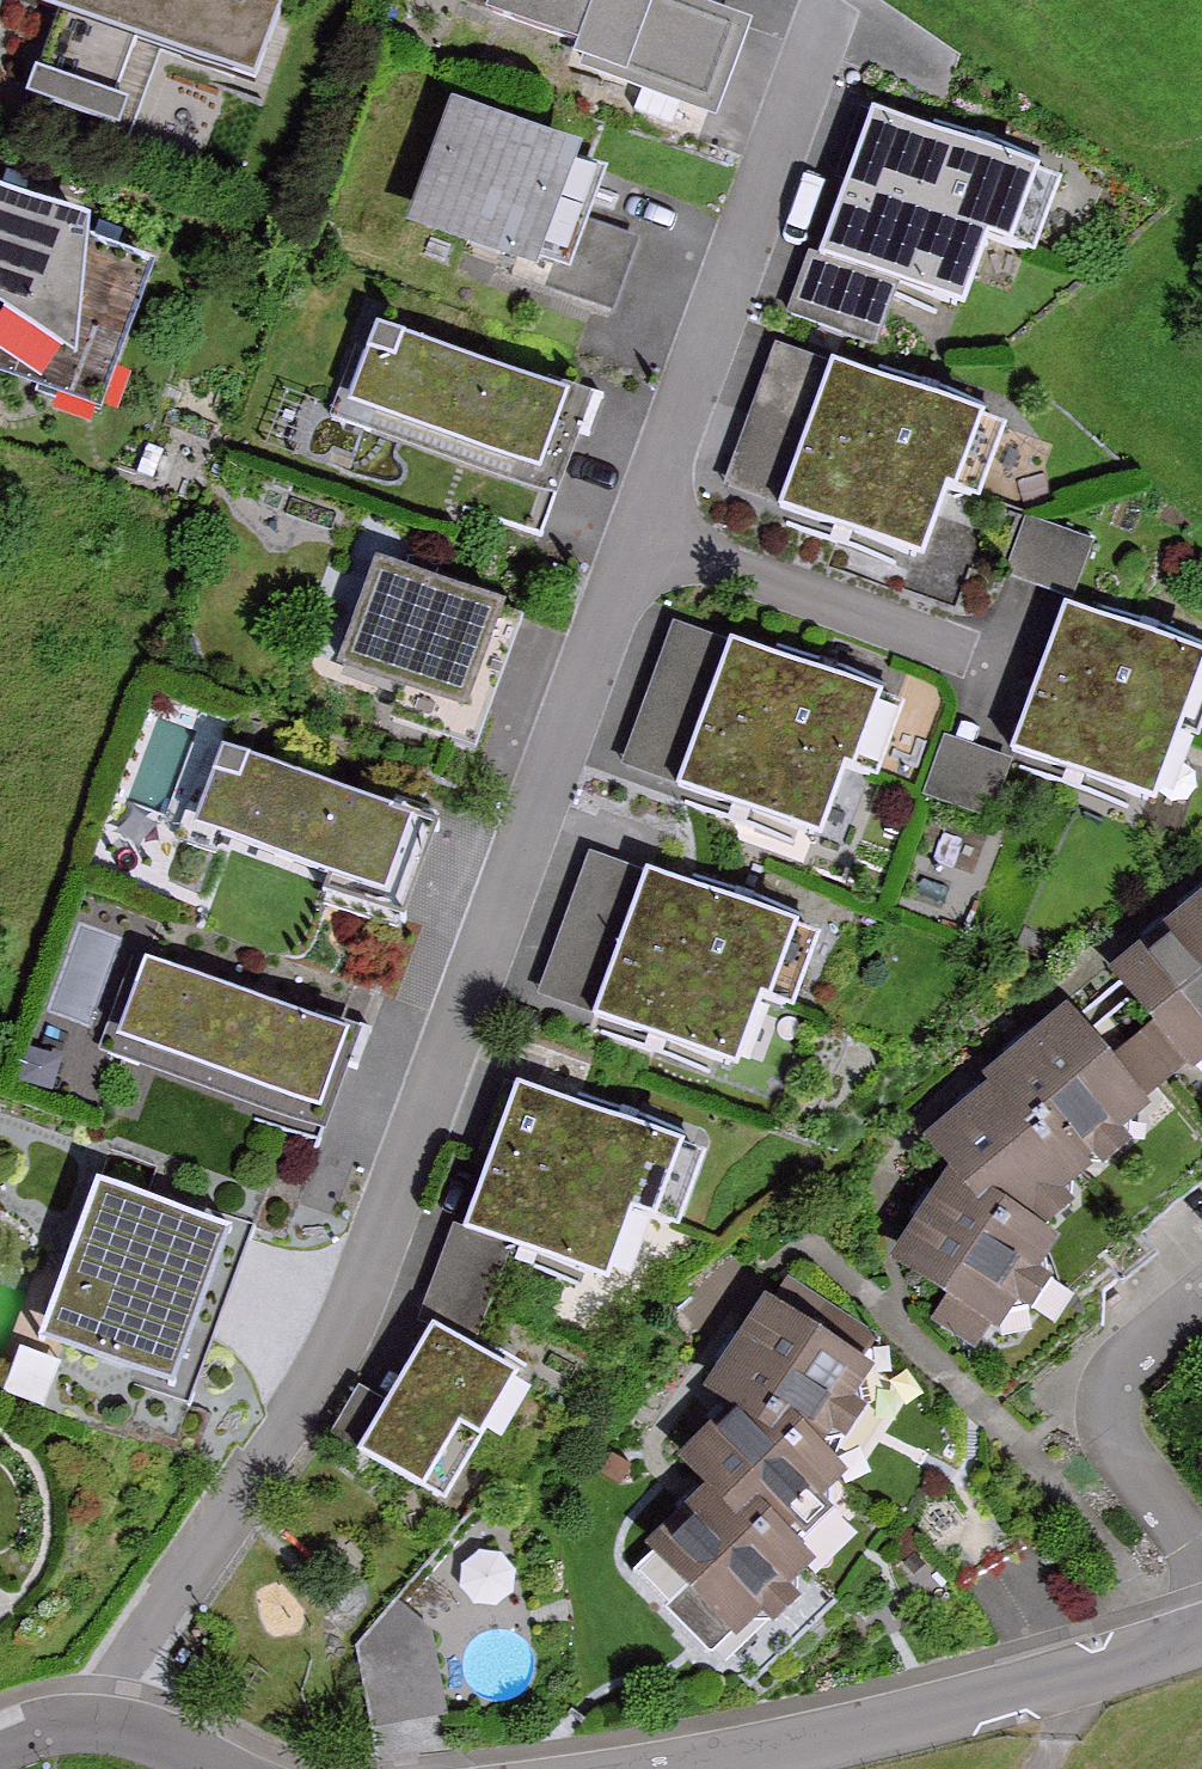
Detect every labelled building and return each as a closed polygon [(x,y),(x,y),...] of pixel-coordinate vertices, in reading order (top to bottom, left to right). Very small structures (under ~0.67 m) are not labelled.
[(54,94),(135,121),(163,34),(303,80),(326,10),(294,0),(85,0),(54,94)] [(519,6),(631,47),(648,0),(521,0),(519,6)] [(629,150),(482,102),(440,229),(588,277),(629,150)] [(875,109),(849,178),(984,229),(1008,237),(1034,168),(875,109)] [(959,297),(984,229),(849,178),(823,247),(959,297)] [(0,310),(0,352),(135,398),(178,273),(121,254),(128,232),(20,195),(0,255),(0,282),(9,285),(0,310)] [(378,314),(351,389),(576,468),(603,393),(378,314)] [(834,365),(809,434),(944,484),(967,493),(993,423),(834,365)] [(918,553),(944,484),(809,434),(783,503),(918,553)] [(1076,598),(1093,545),(1029,525),(1012,578),(1076,598)] [(536,608),(402,561),(367,661),(502,708),(536,608)] [(1068,609),(1043,679),(1176,726),(1201,657),(1068,609)] [(734,645),(708,715),(844,765),(867,774),(893,704),(734,645)] [(1151,798),(1176,726),(1043,679),(1018,750),(1151,798)] [(409,700),(398,725),(451,746),(461,721),(409,700)] [(818,834),(844,765),(708,715),(682,783),(818,834)] [(240,738),(211,819),(428,897),(457,816),(240,738)] [(943,745),(933,802),(996,813),(1006,756),(943,745)] [(650,877),(624,946),(759,997),(783,1005),(809,936),(650,877)] [(1185,915),(1201,936),(1201,900),(1185,915)] [(1185,915),(1118,969),(1195,1062),(1201,1057),(1201,936),(1185,915)] [(734,1065),(759,997),(624,946),(598,1015),(734,1065)] [(175,953),(145,1037),(357,1111),(386,1027),(175,953)] [(986,1079),(991,1087),(1031,1132),(1046,1118),(1081,1157),(1142,1107),(1066,1014),(986,1079)] [(1046,1118),(1031,1132),(991,1087),(930,1142),(960,1179),(985,1199),(993,1189),(1043,1227),(1072,1203),(1061,1190),(1089,1165),(1081,1157),(1046,1118)] [(517,1089),(491,1159),(626,1207),(680,1227),(705,1157),(517,1089)] [(602,1273),(626,1207),(491,1159),(467,1224),(602,1273)] [(960,1179),(903,1253),(991,1320),(1055,1236),(1043,1227),(993,1189),(985,1199),(960,1179)] [(232,1229),(96,1180),(38,1341),(173,1390),(232,1229)] [(786,1419),(812,1438),(862,1371),(772,1304),(708,1388),(737,1409),(773,1436),(786,1419)] [(562,1381),(473,1330),(401,1454),(475,1497),(514,1430),(529,1438),(562,1381)] [(753,1504),(792,1542),(827,1506),(818,1497),(843,1471),(812,1438),(786,1419),(773,1436),(737,1409),(684,1462),(715,1492),(741,1517),(753,1504)] [(741,1517),(715,1492),(655,1547),(734,1632),(808,1562),(792,1542),(753,1504),(741,1517)]
